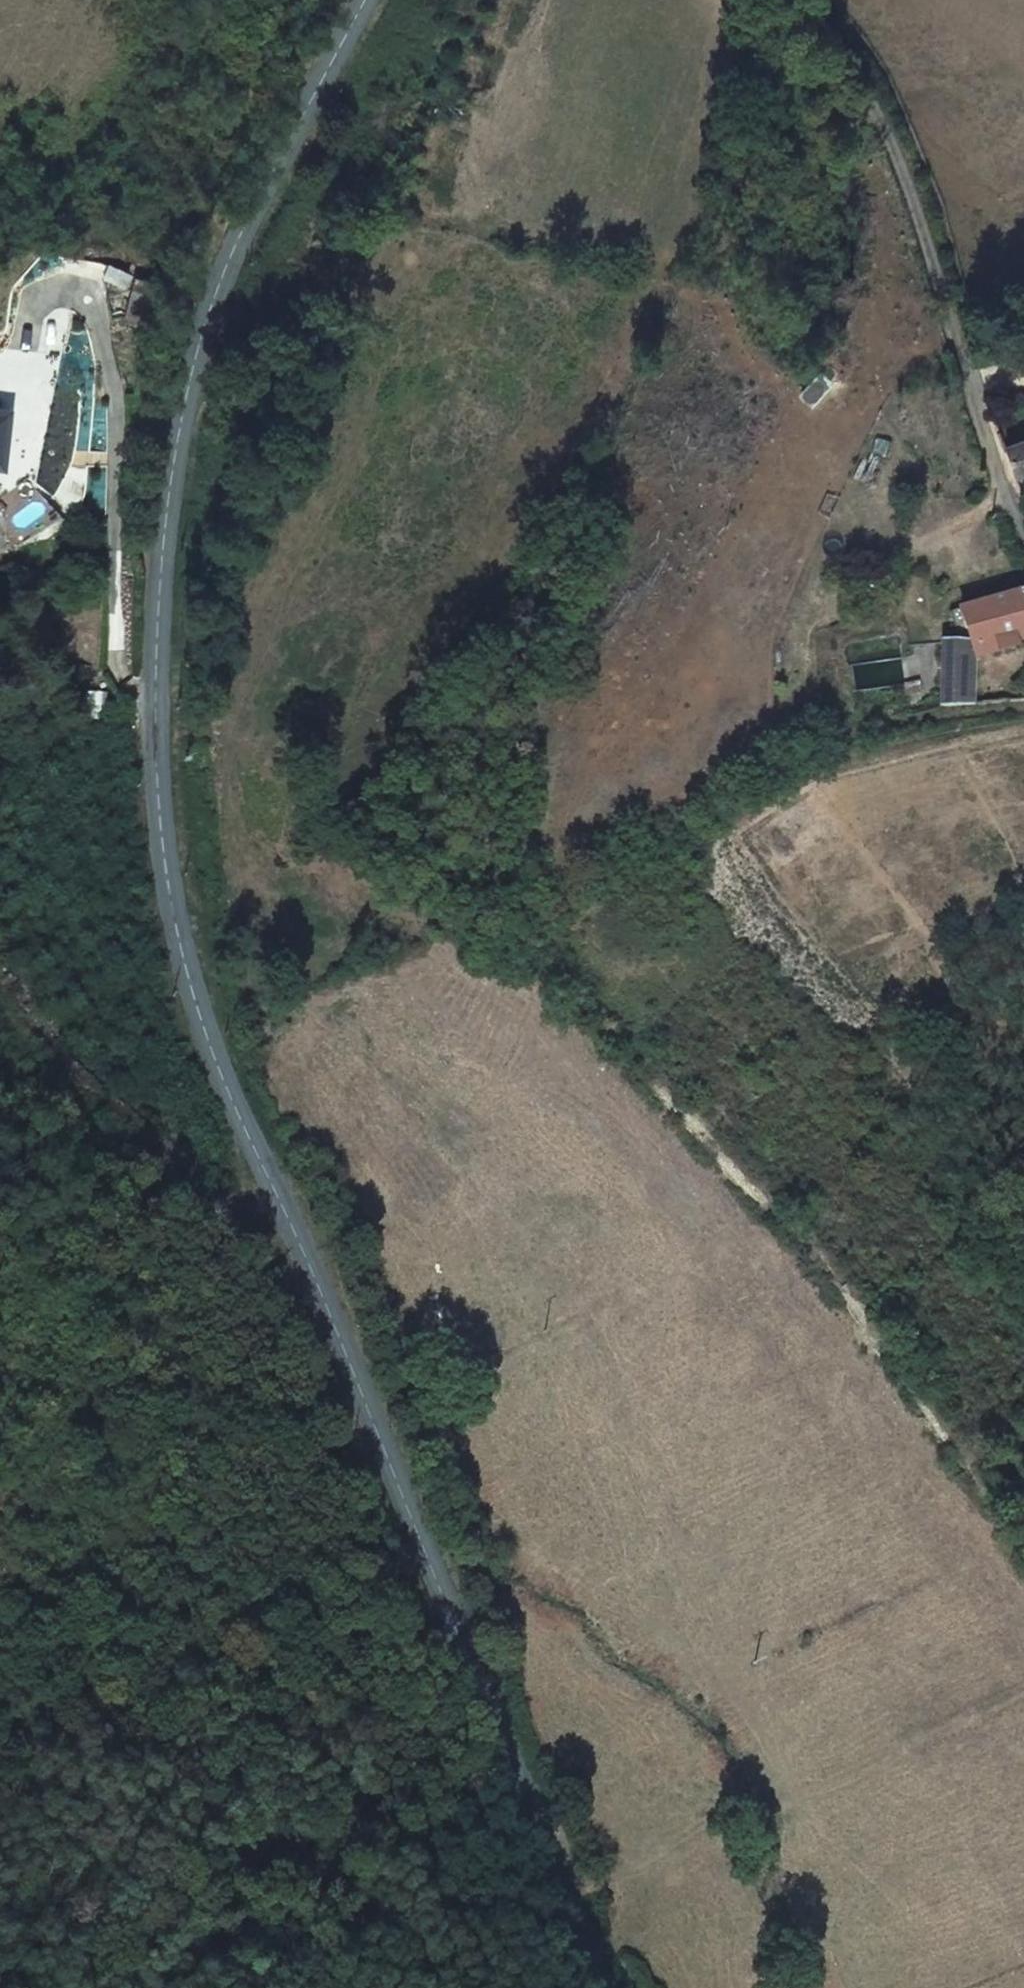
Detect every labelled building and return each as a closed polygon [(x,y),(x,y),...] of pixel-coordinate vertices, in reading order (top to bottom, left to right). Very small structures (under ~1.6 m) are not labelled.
[(13,464),(21,406),(0,403),(0,462),(13,464)] [(973,658),(1017,645),(1016,639),(1023,637),(1023,590),(959,608),(970,643),(973,658)] [(943,641),(941,706),(972,704),(973,658),(970,643),(943,641)]
